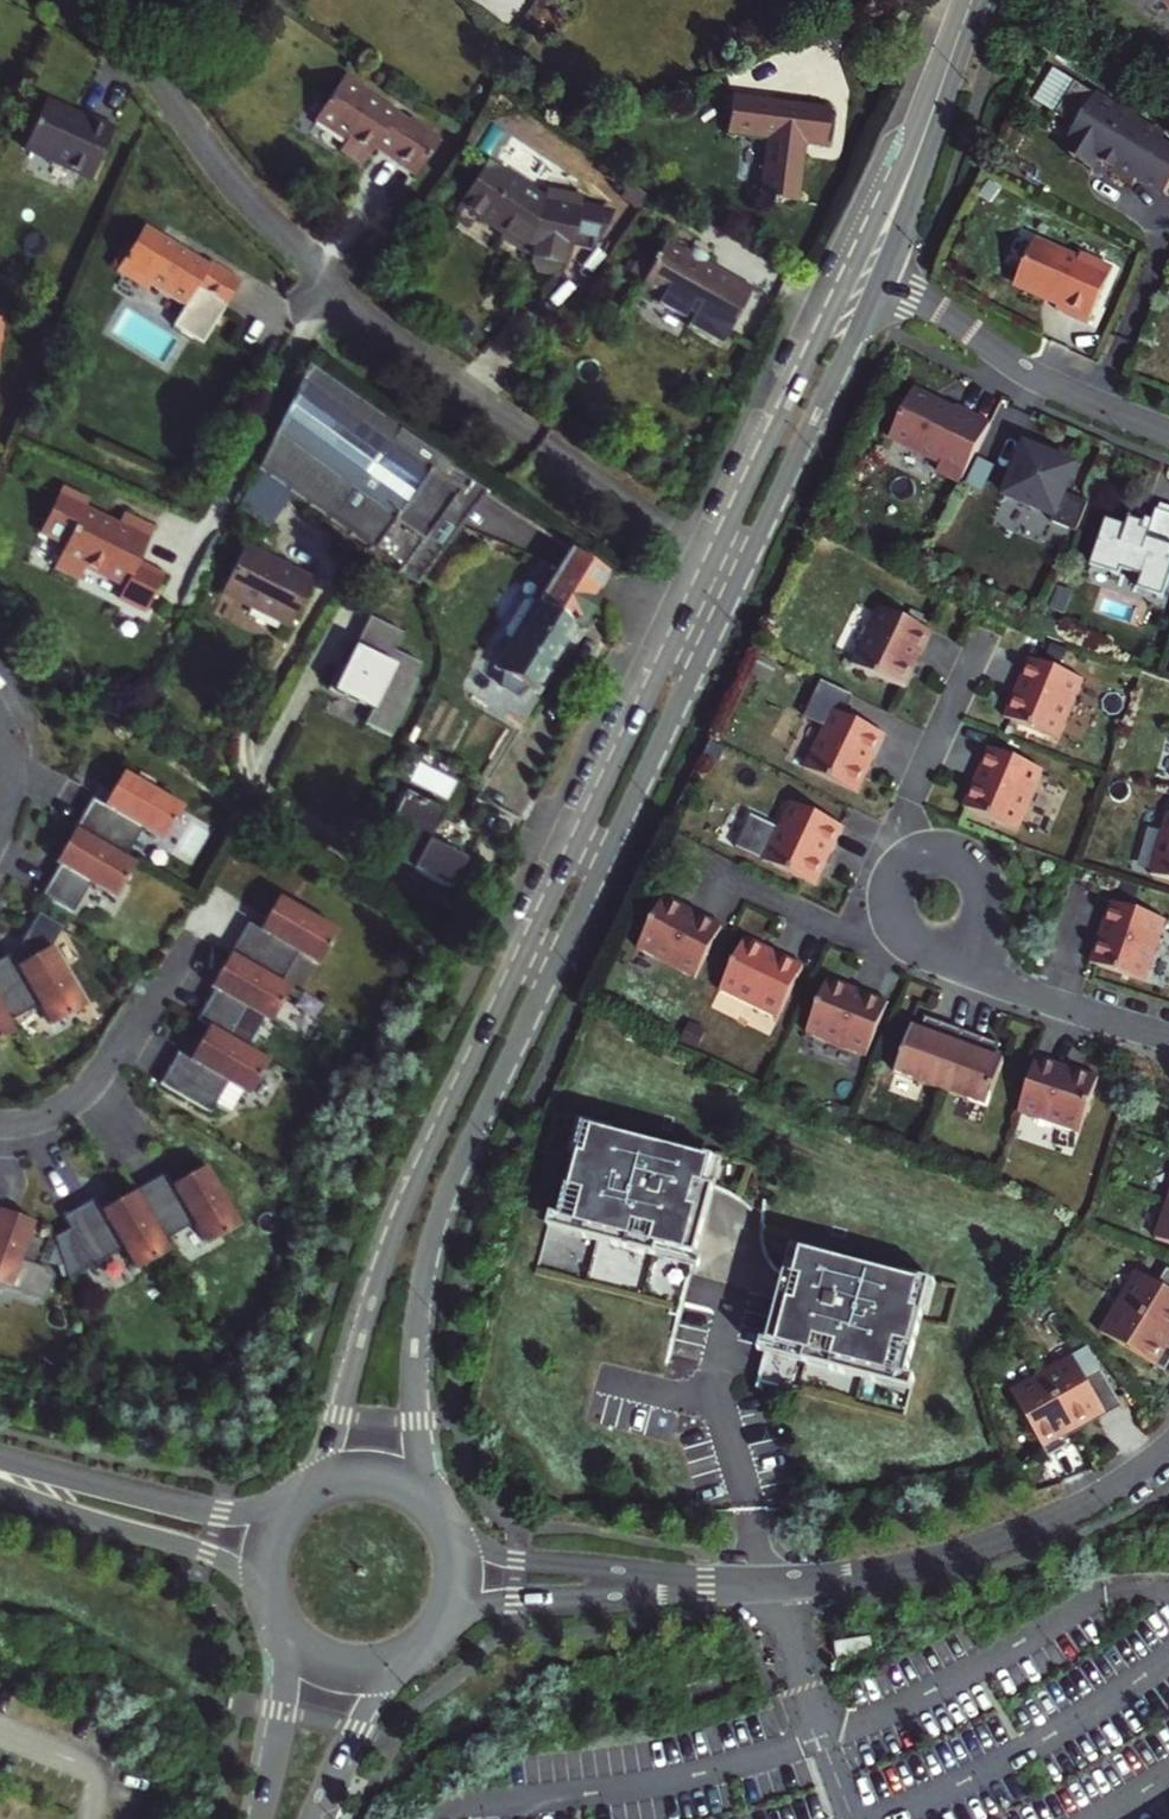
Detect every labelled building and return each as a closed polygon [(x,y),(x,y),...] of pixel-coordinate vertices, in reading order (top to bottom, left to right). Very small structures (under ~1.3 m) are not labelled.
[(1061,13),(1069,0),(1044,0),(1061,13)] [(1080,7),(1070,0),(1069,0),(1061,13),(1070,20),(1080,7)] [(905,23),(896,14),(883,28),(893,37),(905,23)] [(1056,69),(1034,100),(1075,128),(1065,143),(1068,158),(1090,173),(1096,163),(1131,187),(1135,182),(1161,200),(1168,188),(1168,154),(1158,147),(1162,142),(1056,69)] [(397,138),(392,147),(422,166),(445,134),(414,113),(411,118),(371,91),(374,87),(349,71),(319,113),(350,134),(343,144),(366,159),(380,139),(386,130),(397,138)] [(821,141),(825,104),(728,95),(727,133),(764,136),(760,195),(766,196),(766,201),(778,202),(779,197),(799,199),(803,152),(798,152),(799,139),(821,141)] [(68,109),(43,99),(23,147),(92,176),(114,124),(85,112),(84,112),(81,117),(69,113),(68,109)] [(386,130),(380,139),(392,147),(397,138),(386,130)] [(537,240),(535,249),(540,250),(538,259),(541,265),(554,267),(559,260),(560,252),(563,252),(565,242),(572,242),(574,232),(593,235),(595,222),(602,223),(612,199),(579,195),(581,185),(544,179),(542,187),(481,155),(457,202),(464,206),(504,227),(527,239),(537,240)] [(453,209),(460,213),(464,206),(457,202),(453,209)] [(143,223),(115,268),(147,288),(150,282),(184,305),(173,323),(202,341),(242,278),(212,257),(207,264),(143,223)] [(527,239),(504,227),(500,236),(523,248),(535,249),(537,240),(527,239)] [(655,260),(658,262),(657,263),(644,285),(670,300),(691,312),(697,315),(691,324),(726,344),(757,290),(709,263),(713,255),(674,233),(661,256),(658,255),(655,260)] [(1017,281),(1019,289),(1059,307),(1057,311),(1088,325),(1113,270),(1081,255),(1079,260),(1035,240),(1017,281)] [(644,285),(657,263),(644,255),(640,263),(633,258),(624,274),(644,285)] [(666,306),(687,318),(691,312),(670,300),(666,306)] [(726,344),(691,324),(690,326),(725,346),(726,344)] [(439,455),(307,365),(256,469),(417,582),(445,542),(431,531),(430,528),(443,510),(446,509),(461,487),(431,467),(439,455)] [(914,390),(890,439),(941,464),(938,472),(961,484),(990,423),(956,407),(953,412),(936,404),(937,401),(914,390)] [(1025,446),(1004,496),(1053,516),(1051,521),(1076,532),(1088,503),(1064,493),(1075,466),(1025,446)] [(256,469),(240,501),(271,523),(290,493),(256,469)] [(140,563),(158,530),(127,514),(121,524),(88,507),(92,499),(64,484),(41,528),(68,542),(55,565),(81,579),(88,566),(126,586),(120,598),(147,613),(166,577),(140,563)] [(464,524),(446,509),(443,510),(430,528),(431,531),(445,542),(449,545),(464,524)] [(1159,510),(1156,509),(1148,535),(1141,532),(1143,525),(1131,521),(1132,518),(1130,517),(1126,528),(1106,521),(1091,567),(1120,576),(1122,570),(1143,577),(1138,590),(1163,598),(1164,596),(1168,581),(1168,513),(1159,510)] [(245,546),(222,591),(290,626),(313,582),(245,546)] [(605,570),(570,546),(559,563),(561,563),(592,587),(605,570)] [(514,640),(497,668),(505,672),(503,685),(516,694),(526,687),(533,690),(560,644),(572,623),(580,627),(600,594),(592,587),(561,563),(559,563),(537,600),(529,595),(523,597),(504,628),(506,634),(514,640)] [(932,630),(878,606),(851,665),(898,686),(906,669),(913,672),(932,630)] [(363,730),(389,743),(407,706),(406,705),(415,687),(411,685),(419,670),(391,657),(400,639),(367,623),(342,675),(337,673),(326,695),(369,716),(363,730)] [(572,623),(560,644),(568,647),(580,627),(572,623)] [(1018,702),(1011,719),(1059,738),(1082,678),(1027,656),(1011,699),(1018,702)] [(885,734),(831,710),(805,769),(851,790),(859,773),(866,776),(885,734)] [(978,792),(972,810),(1019,828),(1043,768),(988,747),(971,790),(978,792)] [(182,806),(122,771),(111,791),(115,793),(108,807),(92,798),(74,828),(124,857),(140,828),(162,841),(182,806)] [(442,801),(404,782),(376,836),(381,846),(452,881),(483,822),(472,817),(486,790),(456,774),(442,801)] [(843,829),(789,805),(782,802),(772,824),(773,824),(771,830),(743,817),(728,849),(809,885),(817,868),(824,871),(843,829)] [(1152,873),(1168,878),(1168,818),(1152,873)] [(67,851),(42,895),(72,912),(89,883),(114,897),(134,863),(124,857),(74,828),(63,848),(67,851)] [(338,931),(278,896),(266,915),(271,918),(263,932),(248,923),(230,953),(280,982),(296,953),(318,965),(338,931)] [(1096,964),(1145,981),(1165,920),(1110,901),(1095,944),(1102,947),(1096,964)] [(660,906),(638,951),(696,980),(722,927),(681,907),(677,914),(660,906)] [(745,938),(723,985),(782,1012),(807,959),(765,939),(762,946),(745,938)] [(49,945),(29,957),(32,961),(18,969),(9,954),(0,959),(0,1007),(8,1020),(37,1004),(49,1025),(83,1005),(49,945)] [(223,976),(197,1019),(208,1026),(246,1047),(263,1018),(270,1022),(290,987),(280,982),(230,953),(218,973),(223,976)] [(824,986),(807,1034),(867,1057),(888,1002),(845,986),(842,993),(824,986)] [(14,1031),(8,1020),(0,1007),(0,1039),(14,1031)] [(941,1090),(962,1031),(924,1016),(919,1029),(910,1026),(893,1072),(941,1090)] [(246,1047),(208,1026),(196,1045),(201,1048),(193,1062),(178,1053),(160,1083),(210,1111),(214,1103),(226,1083),(242,1092),(248,1095),(268,1060),(246,1047)] [(1001,1044),(962,1031),(941,1090),(988,1107),(1005,1060),(996,1057),(1001,1044)] [(1037,1056),(1018,1112),(1079,1133),(1095,1084),(1077,1078),(1080,1071),(1037,1056)] [(226,1083),(214,1103),(230,1112),(242,1092),(226,1083)] [(710,1188),(717,1159),(676,1150),(676,1152),(617,1139),(617,1137),(591,1131),(584,1163),(579,1162),(564,1229),(606,1239),(604,1247),(635,1254),(637,1244),(701,1259),(702,1253),(698,1241),(687,1239),(690,1223),(708,1226),(716,1189),(710,1188)] [(214,1182),(204,1164),(185,1176),(187,1180),(174,1188),(165,1173),(134,1190),(163,1240),(192,1223),(204,1244),(239,1225),(224,1198),(214,1182)] [(214,1182),(224,1198),(234,1192),(225,1176),(214,1182)] [(163,1240),(134,1190),(114,1201),(117,1206),(104,1214),(95,1198),(64,1216),(71,1228),(54,1238),(68,1279),(122,1249),(134,1270),(169,1251),(163,1240)] [(1167,1204),(1155,1238),(1168,1243),(1168,1205),(1167,1204)] [(34,1221),(13,1213),(11,1218),(0,1214),(0,1282),(45,1298),(54,1273),(46,1270),(48,1267),(21,1257),(21,1256),(30,1233),(34,1221)] [(698,1270),(701,1259),(637,1244),(635,1254),(604,1247),(606,1239),(564,1229),(553,1280),(680,1308),(678,1317),(687,1319),(698,1270)] [(30,1233),(21,1256),(33,1260),(41,1238),(30,1233)] [(785,1318),(777,1351),(841,1366),(838,1376),(870,1383),(872,1374),(914,1384),(915,1380),(931,1317),(926,1315),(934,1283),(908,1277),(908,1279),(848,1264),(849,1262),(809,1253),(803,1277),(809,1278),(802,1306),(798,1305),(785,1318)] [(1118,1301),(1168,1331),(1168,1269),(1167,1268),(1158,1283),(1136,1270),(1118,1301)] [(1118,1301),(1100,1331),(1164,1370),(1168,1363),(1168,1347),(1168,1346),(1161,1342),(1168,1331),(1118,1301)] [(1161,1342),(1168,1346),(1168,1344),(1168,1331),(1161,1342)] [(841,1366),(777,1351),(768,1386),(913,1421),(923,1382),(915,1380),(914,1384),(872,1374),(870,1383),(838,1376),(841,1366)] [(1073,1356),(1043,1374),(1071,1424),(1075,1431),(1097,1418),(1093,1412),(1118,1398),(1101,1369),(1086,1378),(1073,1356)] [(1071,1424),(1043,1374),(1012,1391),(1049,1457),(1068,1446),(1064,1438),(1060,1430),(1071,1424)] [(1093,1412),(1097,1418),(1122,1405),(1118,1398),(1093,1412)] [(1071,1424),(1060,1430),(1064,1438),(1075,1431),(1071,1424)] [(869,1635),(832,1641),(835,1658),(872,1651),(869,1635)]
